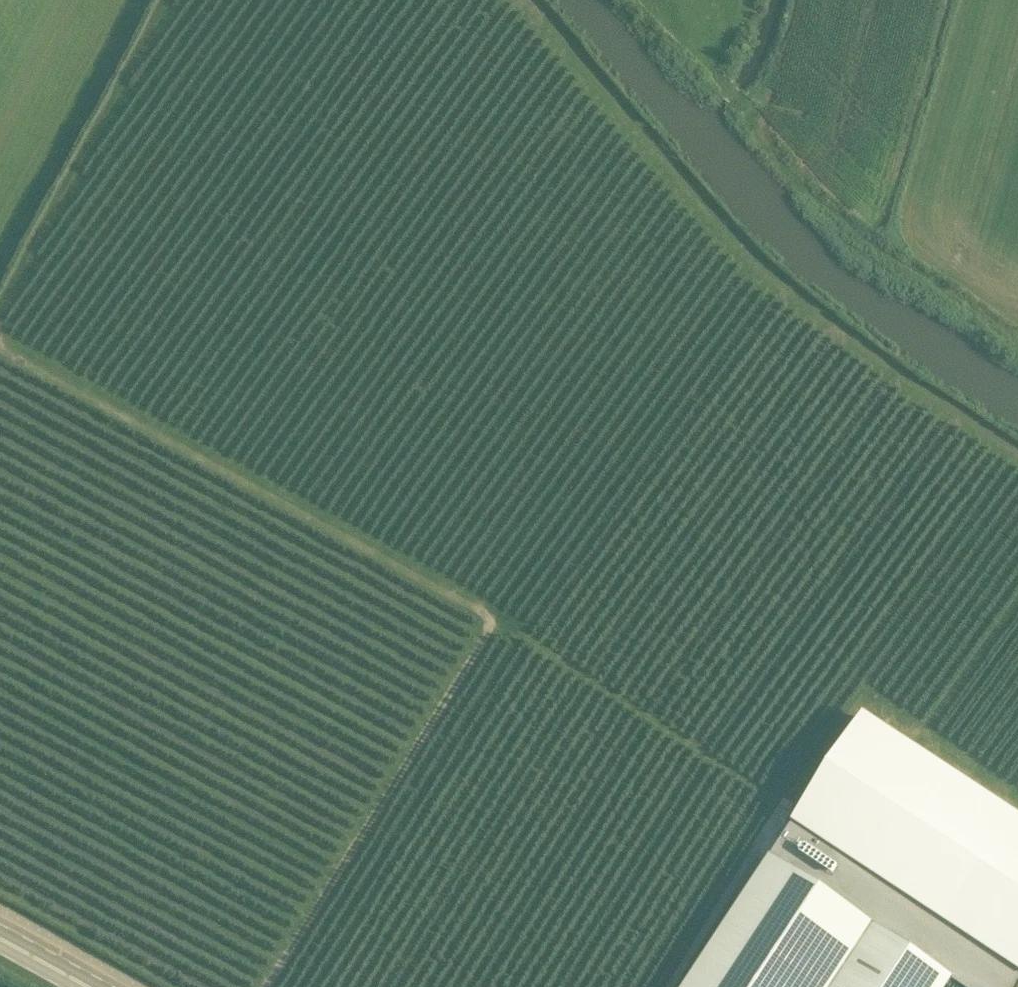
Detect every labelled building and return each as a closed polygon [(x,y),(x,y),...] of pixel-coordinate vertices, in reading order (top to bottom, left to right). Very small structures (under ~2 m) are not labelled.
[(954,981),(771,861),(688,986),(950,986),(954,981)]
